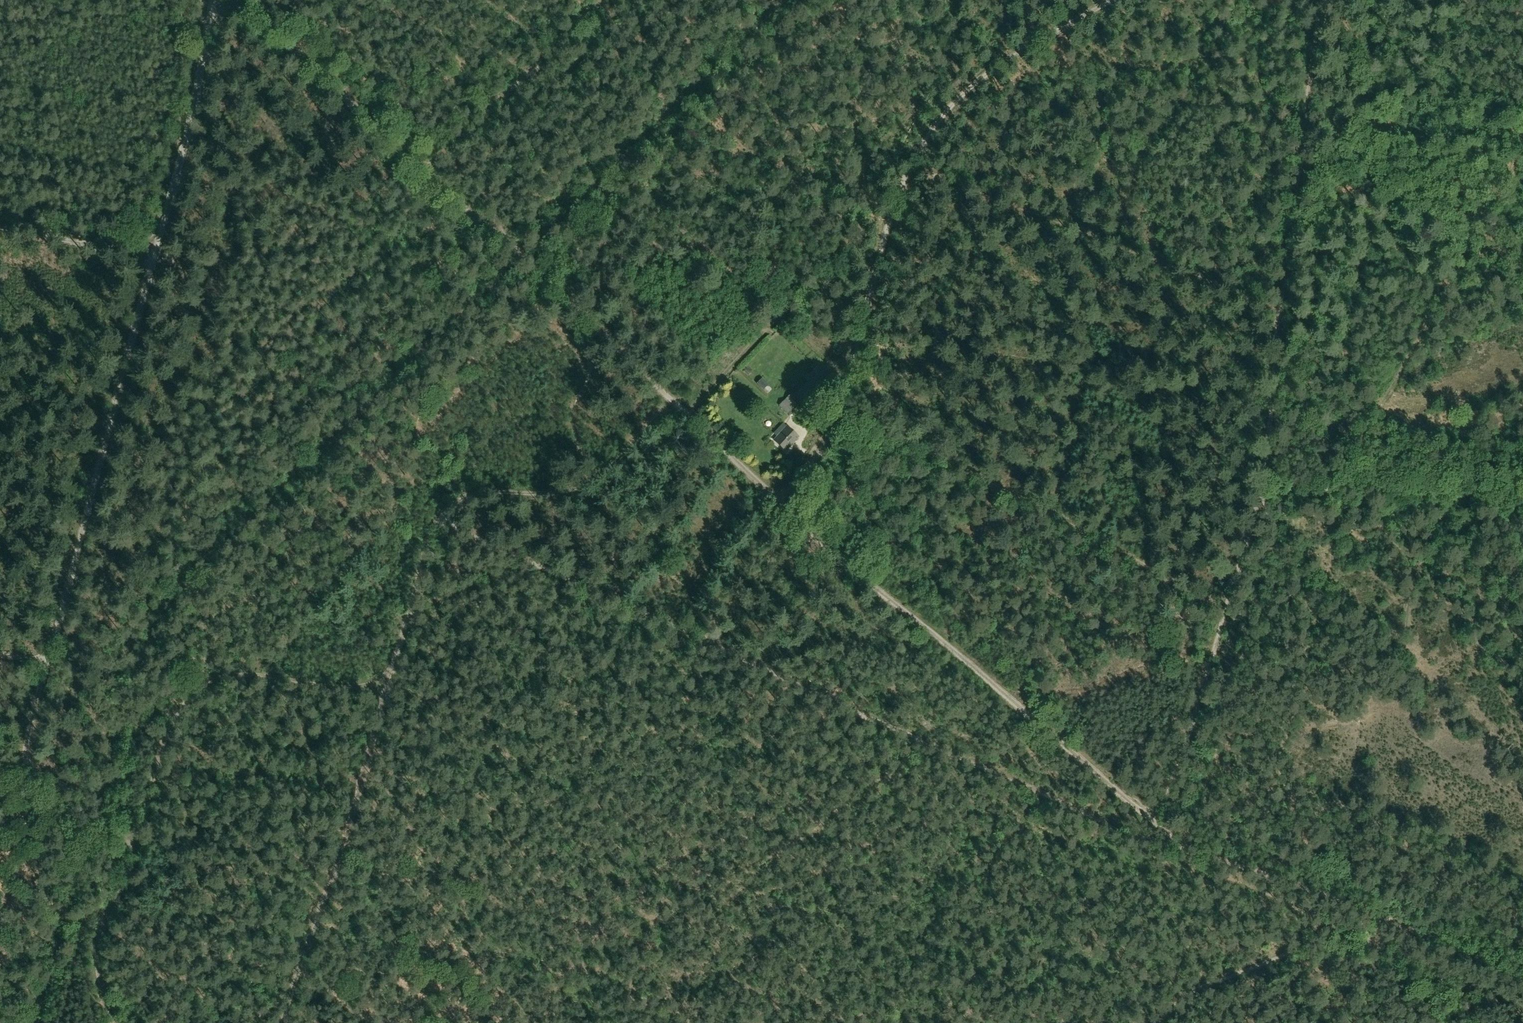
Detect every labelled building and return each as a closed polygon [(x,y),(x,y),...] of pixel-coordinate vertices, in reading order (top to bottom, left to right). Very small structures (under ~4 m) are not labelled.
[(800,403),(827,374),(818,365),(807,376),(809,378),(793,395),(791,394),(778,406),(787,415),(800,403)] [(774,375),(769,379),(775,387),(780,383),(774,375)] [(769,385),(762,378),(757,384),(763,390),(769,385)] [(786,452),(798,438),(786,427),(773,440),(786,452)] [(1289,509),(1287,503),(1282,502),(1278,506),(1279,511),(1285,513),(1289,509)]
